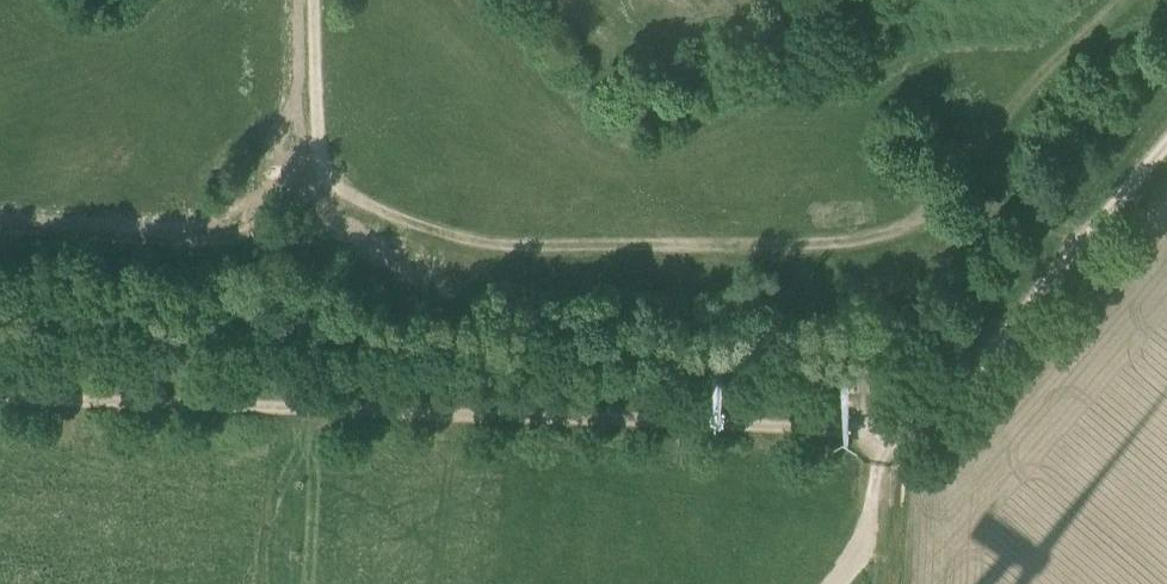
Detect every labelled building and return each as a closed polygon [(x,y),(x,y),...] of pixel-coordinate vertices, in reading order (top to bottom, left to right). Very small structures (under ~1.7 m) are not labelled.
[(855,389),(870,389),(870,365),(856,365),(855,388),(855,389)]
